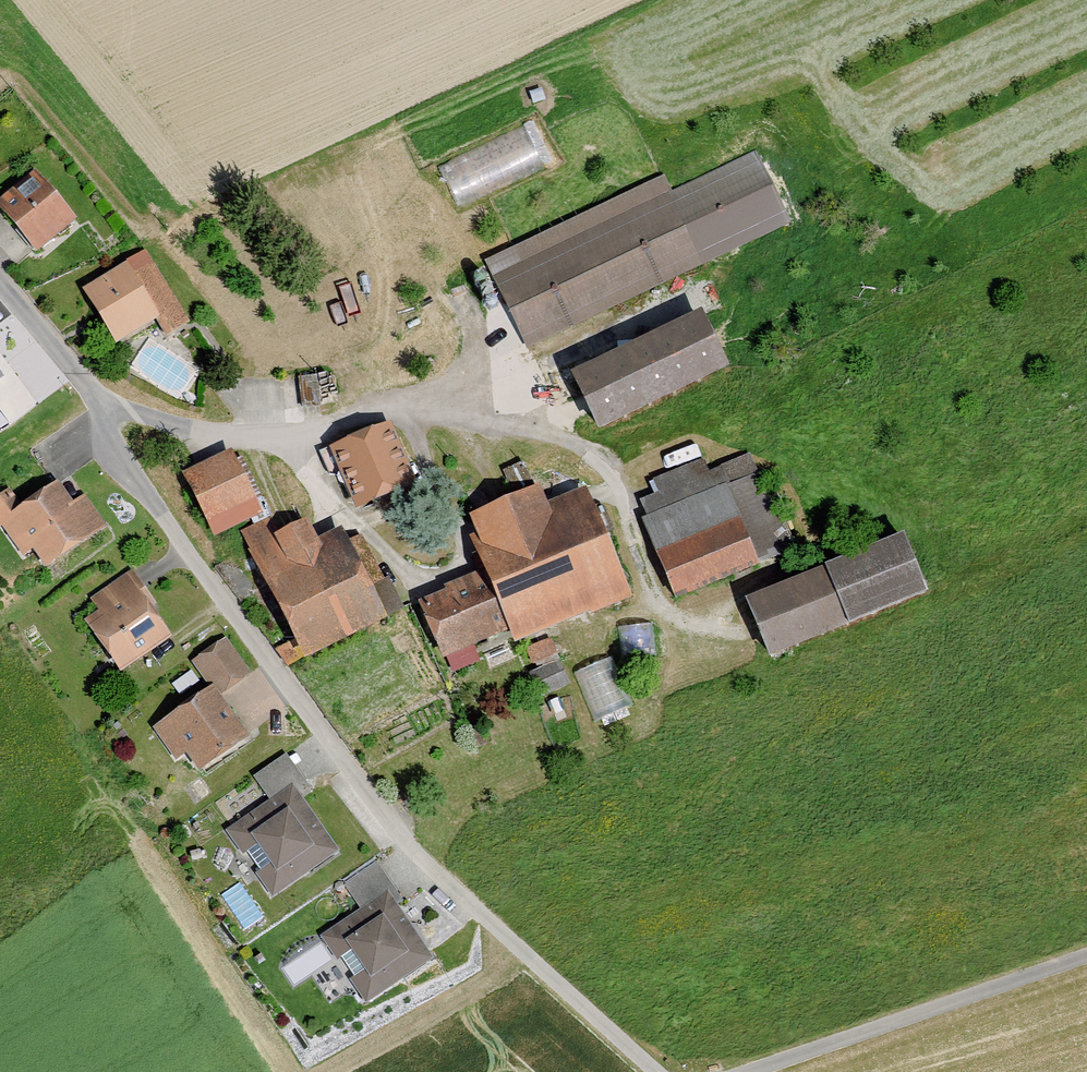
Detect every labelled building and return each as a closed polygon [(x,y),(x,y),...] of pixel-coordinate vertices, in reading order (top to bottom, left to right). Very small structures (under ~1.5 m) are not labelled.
[(431,165),(452,206),(546,160),(526,119),(431,165)] [(517,267),(494,278),(523,341),(785,220),(754,152),(673,190),(667,177),(509,250),(517,267)] [(0,193),(0,219),(29,253),(68,219),(25,171),(0,193)] [(139,248),(75,289),(111,345),(149,320),(159,335),(184,319),(139,248)] [(702,315),(570,379),(599,438),(730,374),(702,315)] [(321,397),(319,371),(304,372),(305,398),(321,397)] [(383,422),(321,447),(346,509),(408,484),(383,422)] [(221,451),(173,474),(203,537),(251,514),(221,451)] [(654,494),(631,504),(667,603),(746,564),(779,538),(747,453),(707,466),(703,456),(648,479),(654,494)] [(0,515),(0,530),(17,556),(26,549),(37,565),(100,524),(79,493),(66,502),(50,480),(0,515)] [(531,487),(460,517),(476,553),(463,559),(471,577),(410,602),(435,659),(499,632),(506,647),(624,597),(580,492),(540,509),(531,487)] [(266,517),(232,533),(293,661),(379,620),(337,534),(310,547),(296,518),(272,529),(266,517)] [(889,537),(731,602),(756,660),(913,595),(889,537)] [(127,570),(85,598),(93,609),(76,621),(111,672),(164,635),(133,590),(139,586),(127,570)] [(655,620),(620,624),(624,652),(658,648),(655,620)] [(552,632),(527,644),(546,686),(571,674),(552,632)] [(219,637),(185,661),(202,686),(146,726),(171,761),(182,754),(193,770),(243,734),(215,695),(245,674),(219,637)] [(611,651),(574,667),(597,722),(634,707),(611,651)] [(283,752),(248,776),(264,799),(220,829),(264,895),(331,850),(296,798),(308,790),(283,752)] [(356,910),(317,935),(359,1001),(425,959),(391,905),(398,900),(374,862),(340,884),(356,910)]
